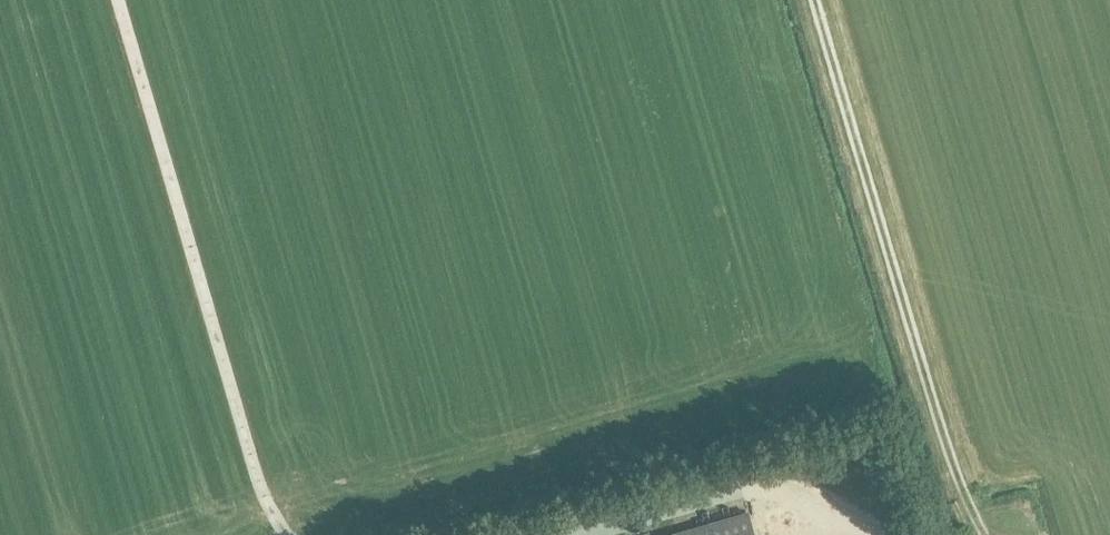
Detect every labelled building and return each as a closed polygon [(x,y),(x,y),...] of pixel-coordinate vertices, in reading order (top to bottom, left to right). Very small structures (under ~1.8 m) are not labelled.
[(742,472),(740,463),(734,465),(736,474),(742,472)] [(749,512),(669,534),(755,534),(749,512)]
